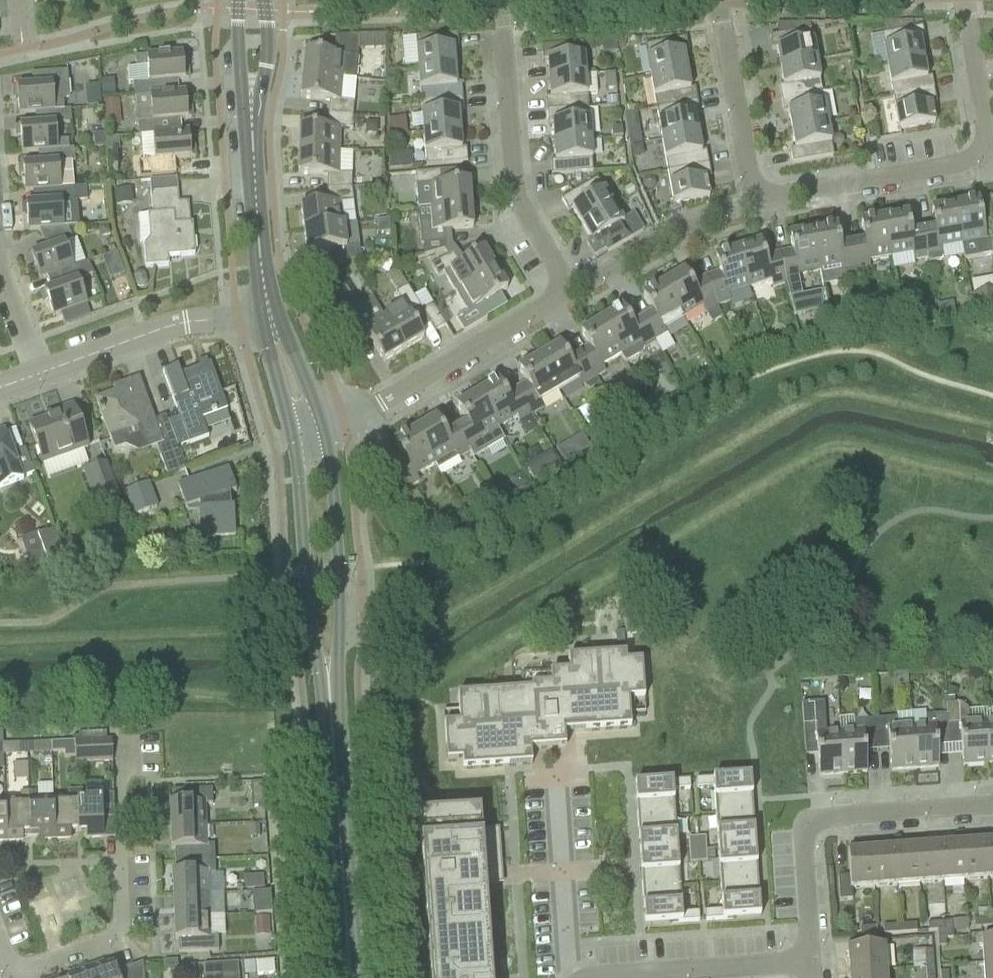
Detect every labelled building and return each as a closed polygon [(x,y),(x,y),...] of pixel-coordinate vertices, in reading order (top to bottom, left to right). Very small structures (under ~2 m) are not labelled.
[(885,34),(881,35),(886,63),(887,67),(923,60),(919,42),(924,41),(922,27),(913,29),(911,21),(883,22),(885,34)] [(780,68),(816,61),(810,29),(769,36),(771,50),(776,49),(780,68)] [(453,49),(458,48),(457,34),(415,37),(418,70),(454,67),(453,49)] [(356,80),(358,55),(360,36),(335,37),(333,55),(305,53),(303,76),(356,80)] [(683,53),(688,52),(685,38),(644,46),(650,78),(686,71),(683,53)] [(585,76),(582,47),(582,43),(541,47),(542,61),(547,60),(548,79),(585,76)] [(136,69),(127,70),(128,85),(132,85),(133,97),(135,97),(138,97),(149,96),(178,94),(177,81),(189,80),(188,74),(184,74),(182,54),(135,58),(136,69)] [(931,78),(926,79),(923,60),(887,67),(893,98),(934,91),(931,78)] [(780,100),(821,93),(816,61),(780,68),(783,86),(778,87),(780,100)] [(461,85),(456,86),(454,67),(418,70),(420,102),(462,99),(461,85)] [(63,102),(70,97),(68,71),(31,74),(32,87),(12,89),(13,94),(17,94),(19,115),(35,113),(70,111),(70,110),(63,111),(63,102)] [(694,89),(689,90),(686,71),(650,78),(656,109),(697,102),(694,89)] [(550,97),(545,98),(546,111),(587,108),(586,95),(596,94),(595,75),(585,76),(548,79),(550,97)] [(303,76),(301,99),(329,101),(328,115),(352,116),(353,104),(356,80),(303,76)] [(931,105),(936,104),(934,91),(893,98),(898,130),(934,124),(931,105)] [(138,97),(135,97),(136,112),(138,136),(153,135),(181,133),(180,120),(192,119),(191,113),(187,113),(185,93),(178,94),(149,96),(138,97)] [(791,131),(827,124),(821,93),(780,100),(783,113),(788,112),(791,131)] [(458,112),(463,112),(462,99),(420,102),(423,134),(459,131),(458,112)] [(112,100),(102,100),(103,111),(112,111),(112,100)] [(694,116),(699,115),(697,102),(656,109),(661,141),(697,134),(694,116)] [(553,143),(590,140),(587,108),(546,111),(547,125),(552,124),(553,143)] [(55,125),(71,124),(70,111),(35,113),(36,126),(15,128),(16,133),(20,133),(22,153),(38,152),(73,149),(69,149),(68,141),(57,142),(55,125)] [(639,128),(636,113),(625,115),(628,130),(639,128)] [(352,129),(352,116),(328,115),(328,129),(299,128),(299,151),(339,152),(340,129),(352,129)] [(405,117),(388,119),(390,136),(406,134),(405,117)] [(792,164),(833,156),(827,124),(791,131),(794,149),(789,150),(792,164)] [(612,139),(622,137),(621,128),(611,129),(612,139)] [(869,141),(876,140),(874,129),(867,130),(869,141)] [(466,149),(461,149),(459,131),(423,134),(425,166),(467,163),(466,149)] [(194,152),(190,153),(189,132),(181,133),(153,135),(155,160),(138,162),(140,178),(176,175),(175,160),(195,158),(194,152)] [(706,152),(701,153),(697,134),(661,141),(667,172),(708,165),(706,152)] [(551,176),(592,172),(590,140),(553,143),(555,161),(550,162),(551,176)] [(58,164),(74,162),(73,149),(38,152),(39,165),(18,166),(19,172),(23,172),(25,192),(33,192),(86,188),(86,187),(60,189),(58,164)] [(299,151),(299,175),(327,175),(328,190),(352,188),(352,187),(352,174),(352,152),(339,152),(299,151)] [(705,179),(710,178),(708,165),(667,172),(673,204),(709,198),(705,179)] [(419,174),(414,174),(415,187),(416,187),(428,186),(430,209),(470,206),(468,182),(464,183),(440,184),(439,172),(419,174)] [(581,226),(613,207),(596,179),(560,200),(568,212),(572,210),(581,226)] [(178,204),(177,191),(176,180),(150,182),(152,215),(147,215),(148,227),(138,228),(139,243),(143,246),(143,249),(145,269),(168,267),(168,260),(179,259),(179,257),(194,256),(194,251),(196,251),(195,239),(193,240),(192,224),(189,225),(188,203),(178,204)] [(628,196),(636,191),(631,183),(623,188),(628,196)] [(62,203),(87,201),(86,188),(33,192),(34,204),(21,205),(22,211),(26,211),(28,231),(39,230),(68,228),(64,228),(62,203)] [(328,204),(300,208),(303,231),(356,224),(352,188),(328,190),(328,204)] [(113,191),(115,207),(134,205),(132,189),(113,191)] [(961,245),(984,241),(977,202),(954,206),(961,245)] [(954,206),(952,207),(951,205),(942,207),(943,209),(931,211),(934,226),(921,228),(927,259),(928,263),(940,261),(940,258),(943,257),(941,249),(961,245),(954,206)] [(419,222),(418,222),(420,246),(423,245),(425,245),(445,244),(444,231),(451,231),(472,229),(470,206),(430,209),(431,221),(419,222)] [(613,207),(582,226),(591,242),(587,244),(594,257),(605,250),(607,253),(626,242),(632,239),(644,232),(634,214),(621,221),(613,207)] [(921,228),(909,230),(906,215),(895,217),(894,215),(885,217),(886,219),(883,219),(891,260),(913,256),(914,262),(927,259),(921,228)] [(869,263),(891,260),(883,219),(860,223),(863,239),(851,241),(857,279),(859,279),(857,271),(870,269),(869,263)] [(336,263),(361,260),(356,224),(303,231),(306,254),(334,250),(336,263)] [(64,243),(72,241),(68,228),(39,230),(46,250),(26,257),(28,262),(32,261),(39,280),(54,275),(88,262),(73,267),(64,243)] [(851,241),(838,243),(836,228),(813,232),(820,273),(822,285),(857,279),(851,241)] [(813,232),(810,233),(810,231),(801,232),(801,234),(790,236),(792,252),(777,255),(784,280),(794,317),(825,312),(821,292),(802,296),(798,276),(820,273),(813,232)] [(425,245),(423,245),(424,257),(443,251),(446,250),(445,244),(425,245)] [(777,255),(764,259),(759,244),(748,248),(747,246),(739,249),(739,251),(737,251),(748,287),(750,291),(772,283),(773,289),(785,285),(793,317),(794,317),(784,280),(777,255)] [(455,294),(461,290),(495,270),(483,250),(459,264),(452,254),(431,266),(438,278),(444,274),(455,294)] [(750,291),(748,287),(737,251),(715,259),(719,273),(704,279),(717,307),(730,303),(728,297),(750,291)] [(51,289),(40,294),(42,299),(46,298),(53,317),(87,305),(78,280),(93,275),(88,262),(54,275),(47,277),(51,289)] [(461,290),(455,294),(466,313),(456,319),(464,333),(482,323),(486,320),(485,319),(479,307),(499,295),(507,290),(495,270),(461,290)] [(704,279),(690,286),(683,273),(672,279),(671,277),(664,282),(665,284),(662,285),(683,320),(701,310),(704,314),(716,307),(717,307),(704,279)] [(664,331),(683,320),(662,285),(642,297),(650,310),(639,317),(655,343),(667,336),(664,331)] [(420,308),(410,291),(407,287),(396,294),(402,304),(382,315),(403,351),(423,339),(409,314),(420,308)] [(992,305),(992,291),(966,297),(969,310),(992,305)] [(434,332),(445,326),(433,305),(422,311),(434,332)] [(366,311),(357,316),(353,309),(341,316),(358,345),(369,338),(383,363),(403,351),(382,315),(372,321),(366,311)] [(621,310),(600,321),(622,357),(625,364),(642,354),(643,351),(655,343),(639,317),(628,323),(621,310)] [(600,321),(598,323),(597,321),(589,326),(590,327),(580,333),(588,347),(577,353),(593,380),(606,372),(603,368),(622,357),(600,321)] [(577,353),(566,360),(559,346),(548,352),(548,351),(540,355),(541,357),(538,358),(559,393),(578,382),(581,387),(593,380),(577,353)] [(540,405),(559,393),(538,358),(518,370),(526,383),(515,390),(531,417),(543,410),(540,405)] [(177,367),(162,372),(179,418),(168,423),(174,441),(177,449),(189,445),(208,437),(201,419),(227,410),(210,364),(180,374),(177,367)] [(115,393),(96,400),(100,411),(99,411),(100,415),(114,452),(125,448),(128,443),(123,431),(138,425),(148,450),(156,447),(167,476),(185,470),(177,449),(174,441),(163,445),(154,420),(146,397),(139,378),(113,387),(115,393)] [(515,390),(505,396),(497,383),(476,395),(497,430),(516,419),(519,424),(531,417),(515,390)] [(464,420),(453,426),(469,453),(473,459),(504,441),(497,430),(476,395),(474,396),(473,394),(466,399),(466,400),(456,406),(464,420)] [(88,450),(79,424),(72,405),(55,411),(56,416),(29,426),(43,465),(88,450)] [(417,430),(415,431),(435,467),(441,475),(460,463),(458,460),(469,453),(453,426),(443,433),(435,419),(425,425),(424,424),(416,428),(417,430)] [(0,431),(0,490),(24,482),(13,453),(5,430),(0,431)] [(416,478),(435,467),(414,431),(394,443),(402,456),(391,463),(406,489),(419,482),(416,478)] [(94,504),(119,495),(107,465),(83,474),(94,504)] [(229,495),(235,493),(227,470),(178,486),(185,509),(186,509),(187,513),(199,512),(200,538),(234,536),(233,509),(230,509),(229,495)] [(134,516),(157,508),(148,484),(125,492),(134,516)] [(112,535),(122,531),(116,513),(105,517),(112,535)] [(54,529),(48,532),(47,529),(34,534),(47,568),(67,561),(54,529)] [(459,725),(443,726),(446,763),(461,762),(462,770),(531,766),(530,751),(565,748),(564,734),(630,729),(628,701),(644,700),(641,662),(626,663),(625,655),(567,659),(568,673),(549,674),(550,686),(531,687),(531,691),(457,696),(459,725)] [(893,688),(906,687),(905,675),(892,675),(893,688)] [(964,706),(962,704),(958,703),(946,704),(948,741),(960,740),(962,767),(986,765),(983,718),(968,719),(968,711),(967,709),(964,706)] [(839,732),(826,733),(824,704),(802,705),(804,750),(817,750),(819,777),(842,775),(839,732)] [(926,723),(911,724),(914,770),(938,768),(938,757),(936,741),(948,741),(946,704),(945,704),(946,714),(925,715),(926,723)] [(911,724),(897,725),(896,718),(875,719),(876,745),(889,744),(891,772),(914,770),(911,724)] [(983,718),(986,765),(992,764),(992,718),(983,718)] [(864,746),(876,745),(875,719),(853,721),(853,731),(839,732),(842,775),(866,773),(864,746)] [(111,741),(106,741),(106,733),(77,734),(78,740),(74,741),(75,743),(75,763),(112,762),(111,741)] [(27,754),(51,753),(50,743),(26,744),(27,754)] [(75,763),(75,743),(50,743),(51,753),(64,753),(65,758),(75,758),(75,763)] [(3,755),(27,754),(26,744),(3,745),(3,755)] [(713,788),(715,815),(753,812),(750,777),(695,780),(696,789),(713,788)] [(637,820),(674,817),(672,791),(690,790),(689,781),(634,785),(637,820)] [(252,808),(264,807),(262,783),(250,784),(252,808)] [(211,790),(172,791),(172,804),(169,805),(170,827),(205,826),(204,806),(212,805),(211,790)] [(70,833),(78,832),(76,791),(67,791),(68,798),(53,799),(54,840),(70,839),(70,833)] [(101,797),(85,797),(85,791),(76,791),(78,832),(86,832),(86,839),(103,838),(102,820),(114,819),(113,795),(101,796),(101,797)] [(22,834),(30,834),(28,793),(20,793),(20,800),(5,800),(6,842),(22,841),(22,834)] [(53,799),(38,799),(37,793),(28,793),(30,834),(38,834),(38,841),(54,840),(53,799)] [(715,815),(717,850),(755,847),(753,812),(715,815)] [(418,817),(429,977),(491,977),(484,886),(503,885),(499,829),(481,830),(479,813),(418,817)] [(674,817),(637,820),(639,855),(677,852),(674,817)] [(205,826),(170,827),(171,850),(174,850),(175,862),(214,860),(214,846),(206,846),(205,826)] [(259,827),(250,827),(250,838),(259,838),(259,827)] [(696,838),(688,839),(688,851),(697,851),(696,838)] [(705,838),(696,838),(697,851),(706,850),(705,838)] [(965,881),(988,879),(985,843),(962,845),(965,881)] [(942,883),(965,881),(962,845),(939,846),(942,883)] [(919,884),(942,883),(939,846),(916,848),(919,884)] [(717,850),(719,884),(757,882),(755,847),(717,850)] [(896,886),(919,884),(916,848),(893,850),(896,886)] [(706,850),(697,851),(698,864),(706,863),(706,850)] [(714,850),(706,850),(707,862),(715,862),(714,850)] [(873,887),(896,886),(893,850),(870,851),(873,887)] [(697,851),(688,851),(689,864),(698,864),(697,851)] [(851,889),(873,887),(870,851),(847,853),(849,877),(837,878),(839,902),(852,901),(851,889)] [(639,855),(641,890),(679,887),(677,852),(639,855)] [(214,860),(175,862),(175,873),(175,874),(172,874),(173,897),(208,895),(207,875),(215,875),(215,871),(214,860)] [(262,877),(245,878),(246,890),(263,889),(262,877)] [(719,884),(721,911),(704,912),(705,921),(760,917),(757,882),(719,884)] [(698,913),(681,914),(679,887),(641,890),(644,925),(699,922),(698,913)] [(255,893),(253,893),(253,909),(271,908),(271,893),(255,893)] [(208,895),(173,897),(174,918),(209,917),(208,895)] [(209,917),(174,918),(175,941),(178,941),(178,954),(210,953),(218,952),(217,937),(210,937),(209,917)] [(268,919),(255,919),(255,934),(268,933),(268,919)] [(974,928),(991,927),(990,919),(973,921),(974,928)] [(937,931),(945,931),(945,922),(926,924),(927,932),(937,932),(937,931)] [(946,939),(953,939),(952,922),(945,922),(945,931),(946,939)] [(900,934),(915,933),(915,925),(899,926),(900,934)] [(900,934),(899,926),(882,927),(882,936),(900,934)] [(876,928),(861,929),(862,937),(877,936),(876,928)] [(946,939),(945,931),(937,931),(937,932),(938,947),(946,946),(946,939)] [(992,962),(992,939),(980,940),(982,963),(992,962)] [(237,956),(261,954),(260,942),(236,944),(237,956)] [(848,973),(885,971),(884,947),(847,950),(848,973)] [(925,968),(933,968),(932,950),(924,951),(925,968)] [(272,960),(256,962),(257,975),(273,974),(272,960)] [(177,972),(177,967),(177,962),(164,963),(164,972),(177,972)] [(982,963),(983,977),(992,977),(992,962),(982,963)] [(105,970),(103,963),(88,969),(91,977),(143,977),(142,964),(115,973),(113,967),(105,970)] [(220,964),(221,977),(225,977),(238,977),(237,963),(220,964)] [(203,966),(204,977),(221,977),(220,964),(203,966)] [(178,977),(195,976),(194,966),(177,967),(177,972),(178,977)] [(933,968),(925,968),(926,977),(934,977),(933,968)] [(88,969),(72,974),(74,977),(91,977),(88,969)]
